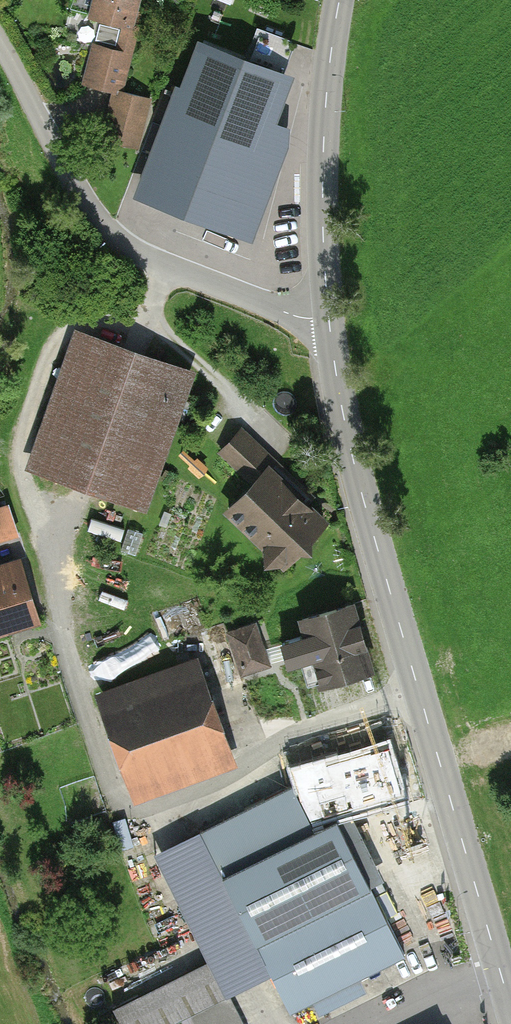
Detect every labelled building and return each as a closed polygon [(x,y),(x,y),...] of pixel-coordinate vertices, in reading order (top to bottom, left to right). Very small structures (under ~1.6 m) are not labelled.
[(86,19),(121,29),(116,50),(92,44),(81,84),(121,94),(142,14),(134,12),(138,0),(91,0),(86,19)] [(181,88),(174,85),(134,196),(252,239),(286,148),(286,131),(275,127),(294,76),(198,41),(181,88)] [(147,106),(111,97),(103,137),(138,145),(147,106)] [(193,370),(72,328),(23,469),(144,511),(193,370)] [(249,484),(221,512),(281,569),(326,523),(279,478),(292,465),(245,420),(215,452),(249,484)] [(22,534),(11,501),(0,505),(0,541),(22,534)] [(38,623),(18,559),(0,564),(0,634),(38,623)] [(372,670),(352,601),(299,616),(319,685),(372,670)] [(256,622),(226,632),(241,675),(270,665),(256,622)] [(233,764),(197,655),(94,689),(131,798),(233,764)] [(405,779),(392,739),(313,764),(315,771),(302,776),(312,809),(405,779)] [(290,1010),(405,953),(336,817),(314,828),(292,784),(200,830),(203,833),(272,974),(290,1010)] [(272,974),(203,833),(155,856),(206,959),(211,956),(230,995),(272,974)] [(211,956),(206,959),(113,1005),(122,1023),(168,1023),(191,1012),(227,995),(230,995),(211,956)] [(227,995),(191,1012),(197,1023),(241,1023),(227,995)]
